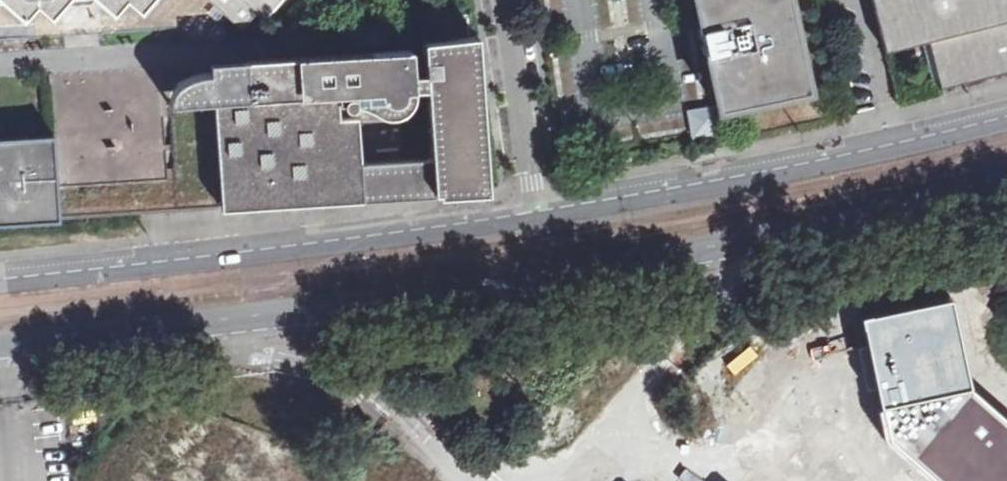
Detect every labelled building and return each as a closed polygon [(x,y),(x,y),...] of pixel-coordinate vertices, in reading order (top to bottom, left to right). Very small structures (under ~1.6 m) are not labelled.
[(50,33),(174,25),(175,14),(207,13),(213,19),(219,19),(223,13),(231,21),(251,19),(260,8),(268,14),(281,0),(0,0),(0,36),(50,33)] [(788,0),(695,0),(715,99),(805,80),(788,0)] [(885,51),(935,38),(939,53),(932,55),(941,91),(1006,74),(1006,0),(872,0),(885,51)] [(214,75),(198,82),(192,93),(190,103),(232,102),(239,200),(239,208),(512,191),(503,35),(469,36),(467,14),(435,16),(431,18),(425,23),(421,24),(422,49),(248,61),(230,62),(230,70),(214,75)] [(167,65),(59,70),(59,83),(63,132),(67,133),(70,181),(73,218),(239,208),(239,200),(230,62),(167,65)] [(715,122),(710,100),(688,104),(692,126),(715,122)] [(55,221),(73,218),(70,181),(67,133),(0,137),(0,224),(55,221)] [(973,376),(819,387),(820,410),(823,480),(978,480),(973,376)]
